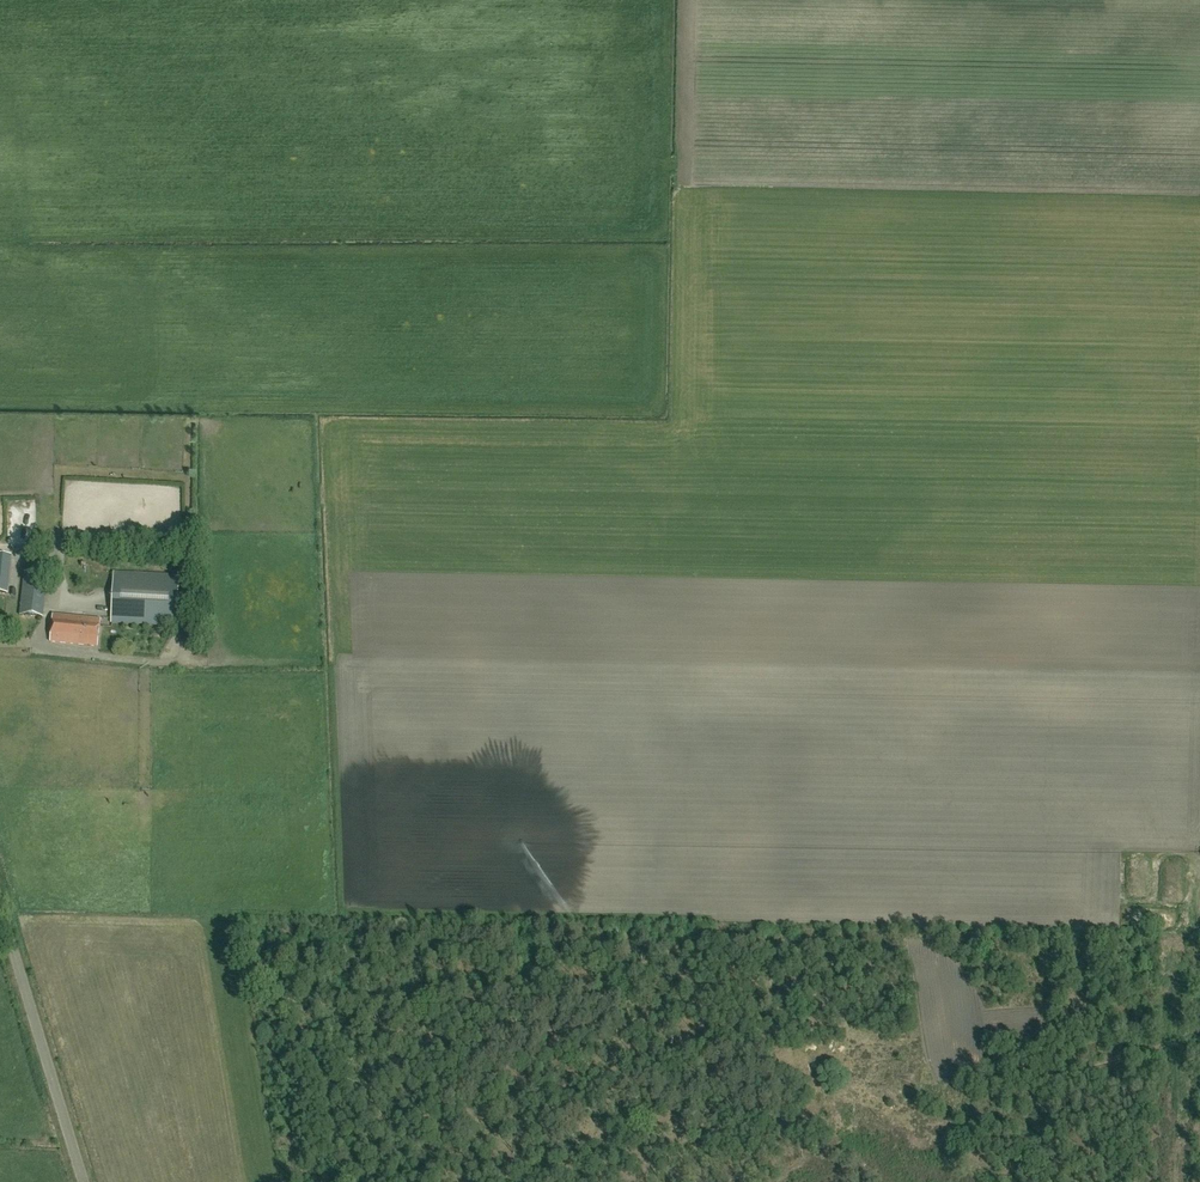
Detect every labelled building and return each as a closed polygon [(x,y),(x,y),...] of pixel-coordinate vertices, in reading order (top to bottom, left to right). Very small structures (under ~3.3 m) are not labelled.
[(11,557),(0,556),(0,594),(7,594),(11,557)] [(43,618),(47,575),(25,572),(20,615),(43,618)] [(176,626),(179,576),(115,572),(112,623),(176,626)] [(98,646),(101,619),(53,615),(50,642),(98,646)]
